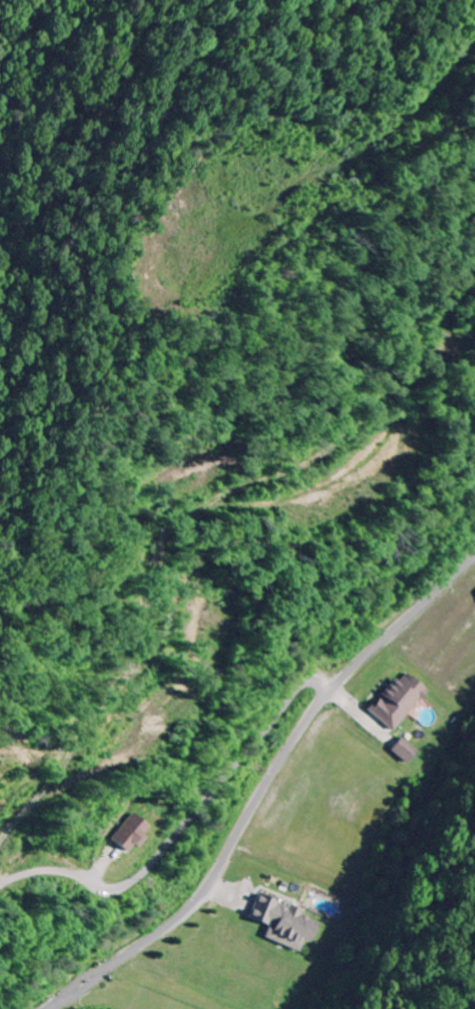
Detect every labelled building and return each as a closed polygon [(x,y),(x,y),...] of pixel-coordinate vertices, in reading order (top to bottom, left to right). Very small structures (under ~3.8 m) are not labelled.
[(428,691),(408,672),(400,681),(397,678),(381,694),(382,695),(369,710),(392,731),(428,691)] [(391,750),(407,763),(418,750),(402,737),(391,750)] [(150,825),(134,813),(112,840),(127,852),(133,844),(138,848),(147,837),(143,834),(150,825)] [(300,951),(304,940),(311,942),(319,919),(277,903),(278,901),(258,893),(249,918),(269,925),(264,938),(300,951)]
